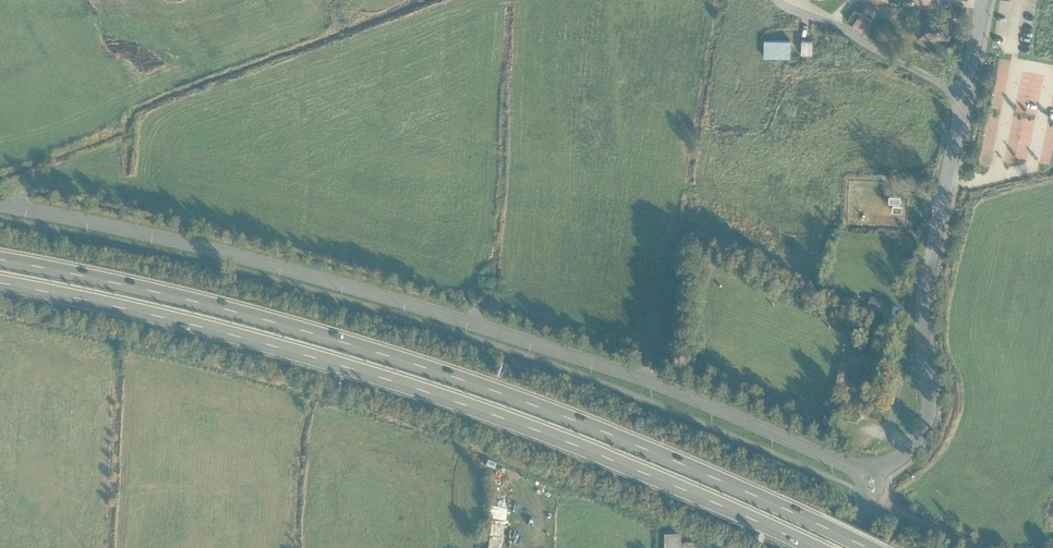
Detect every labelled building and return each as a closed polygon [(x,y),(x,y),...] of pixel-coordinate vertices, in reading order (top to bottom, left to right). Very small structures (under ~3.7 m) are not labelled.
[(871,299),(867,310),(879,315),(884,305),(871,299)] [(682,535),(668,535),(668,547),(682,547),(682,535)]
